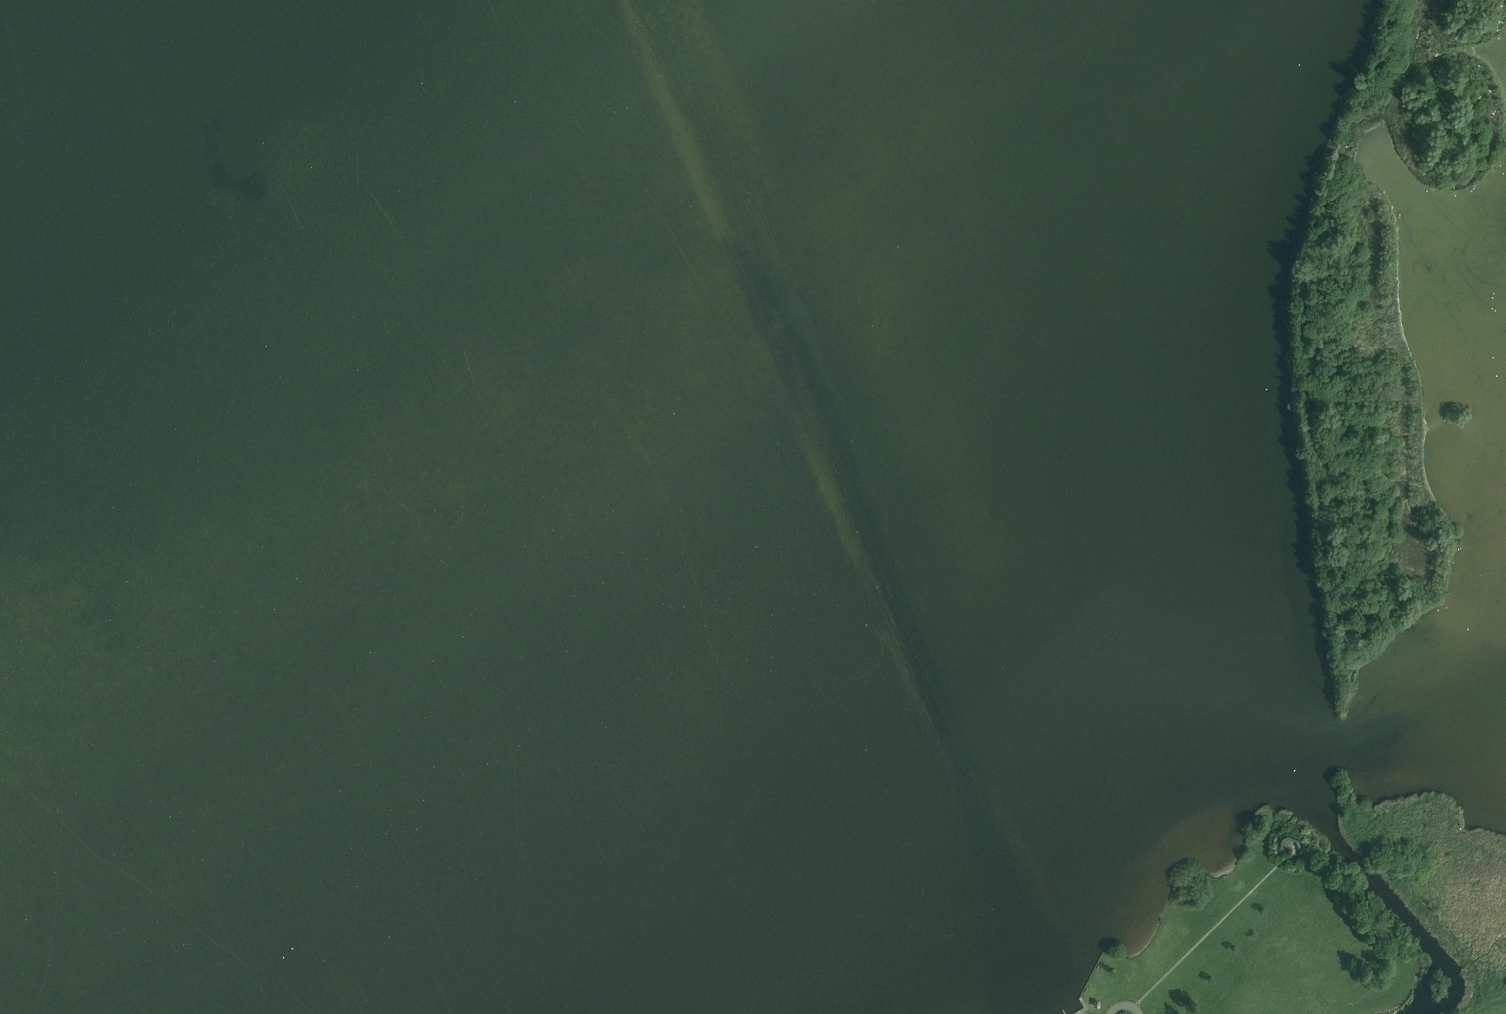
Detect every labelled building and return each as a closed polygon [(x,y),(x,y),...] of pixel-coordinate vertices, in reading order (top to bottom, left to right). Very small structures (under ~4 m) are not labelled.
[(1157,1010),(1161,1013),(1168,1003),(1164,1000),(1157,1010)]
